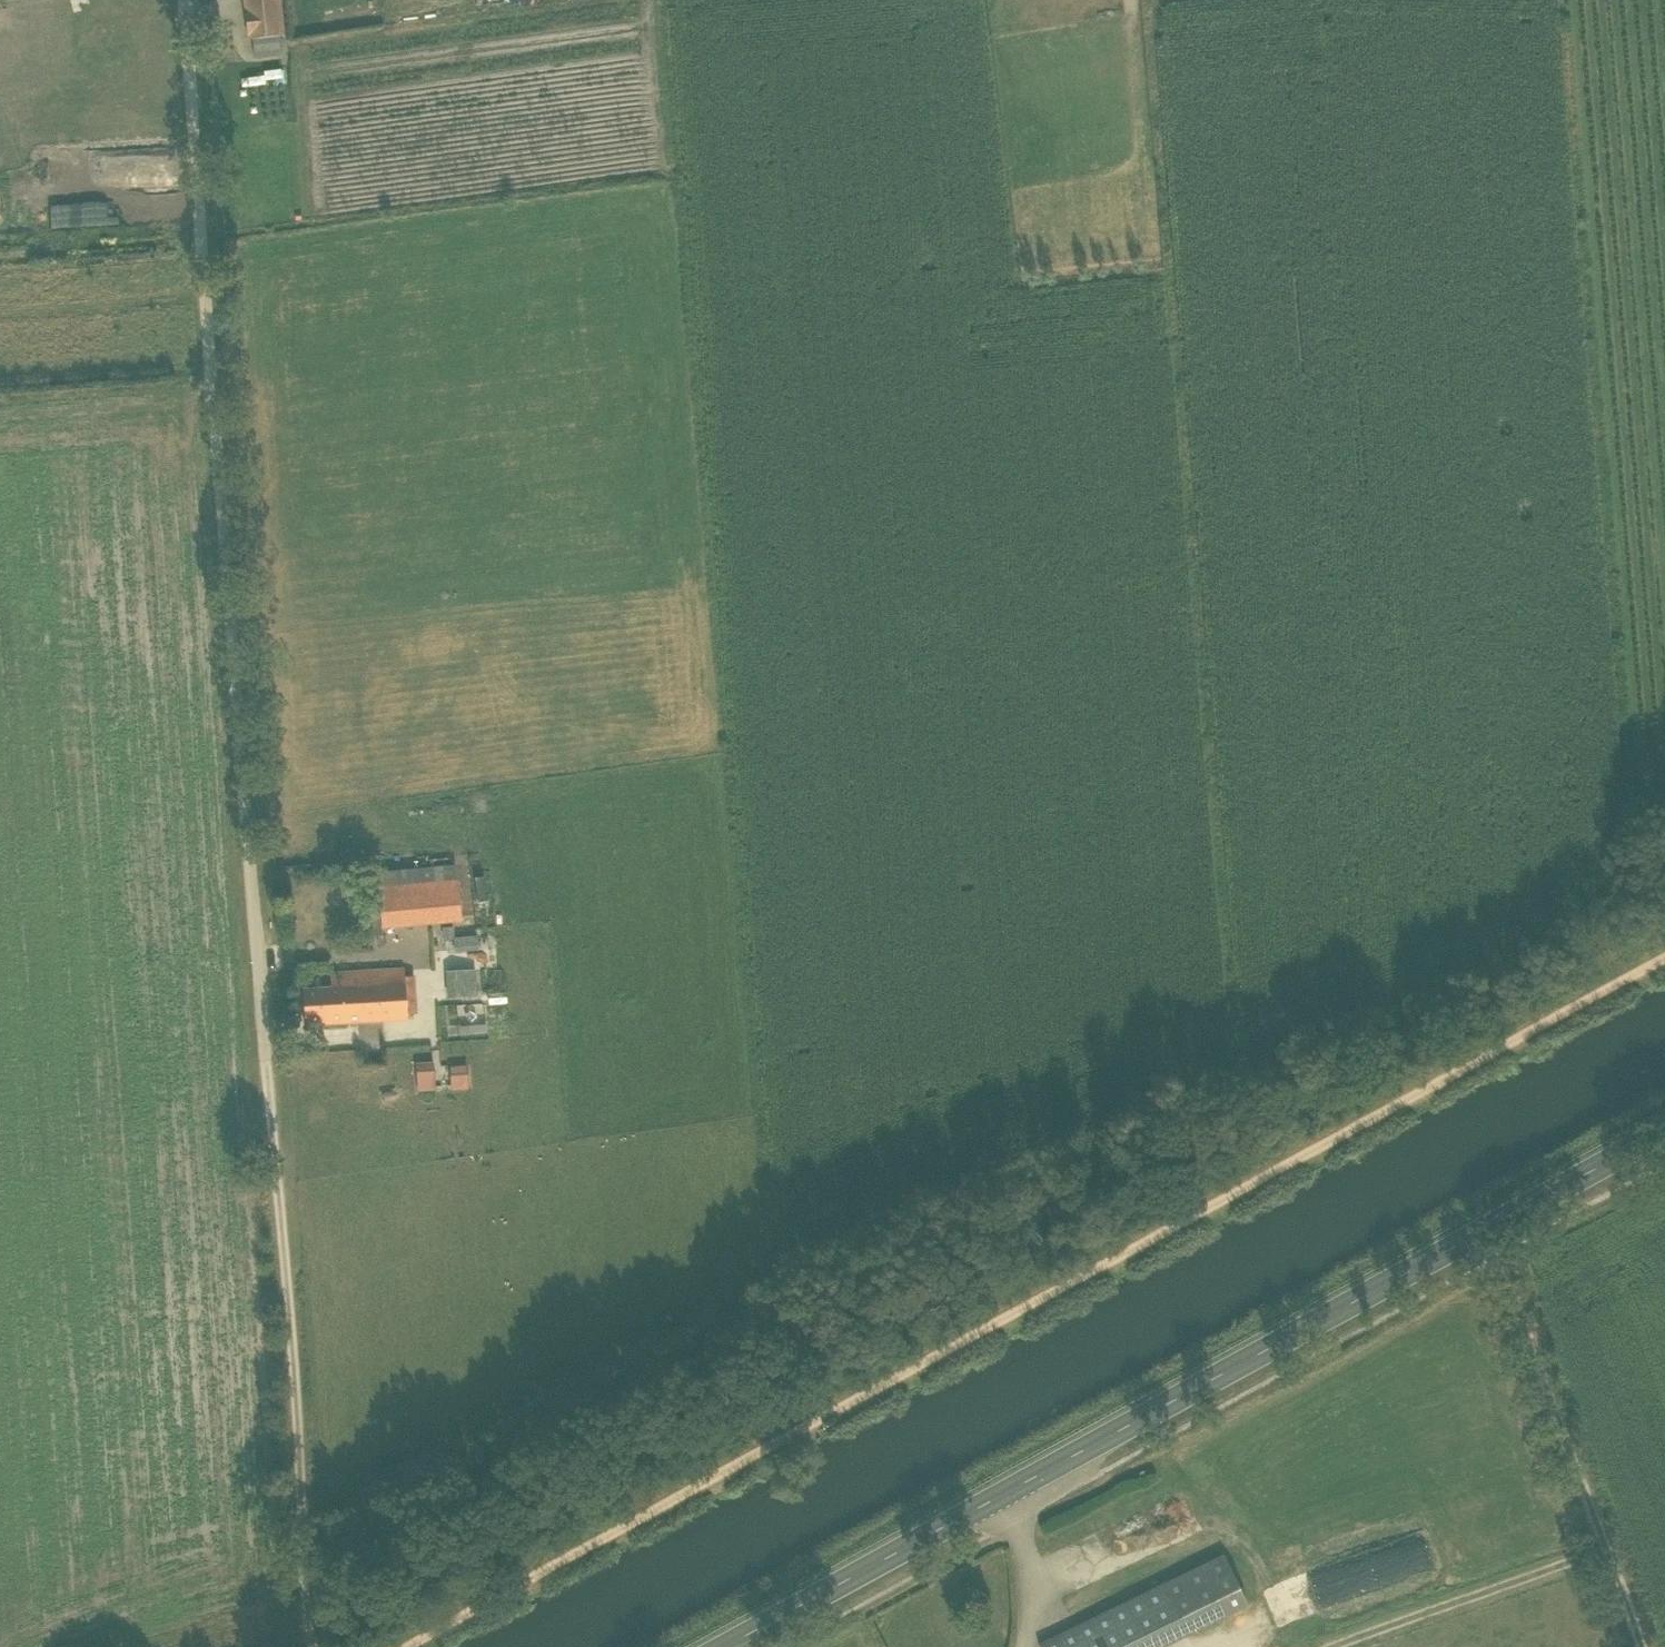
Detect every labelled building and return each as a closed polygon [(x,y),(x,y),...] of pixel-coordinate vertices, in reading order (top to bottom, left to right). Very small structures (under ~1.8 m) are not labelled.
[(277,38),(273,0),(243,0),(244,14),(242,14),(244,36),(247,36),(247,41),(249,40),(251,58),(277,55),(275,38),(277,38)] [(457,881),(378,889),(382,928),(462,920),(457,881)] [(449,999),(480,997),(479,968),(447,970),(449,999)] [(404,1020),(404,1013),(417,1012),(415,975),(402,976),(402,971),(330,974),(331,988),(303,990),(305,1025),(404,1020)] [(483,1003),(459,1004),(461,1024),(484,1022),(483,1003)] [(418,1089),(437,1089),(436,1062),(417,1063),(418,1089)] [(1040,1646),(1165,1646),(1248,1607),(1223,1556),(1039,1645),(1040,1646)]
